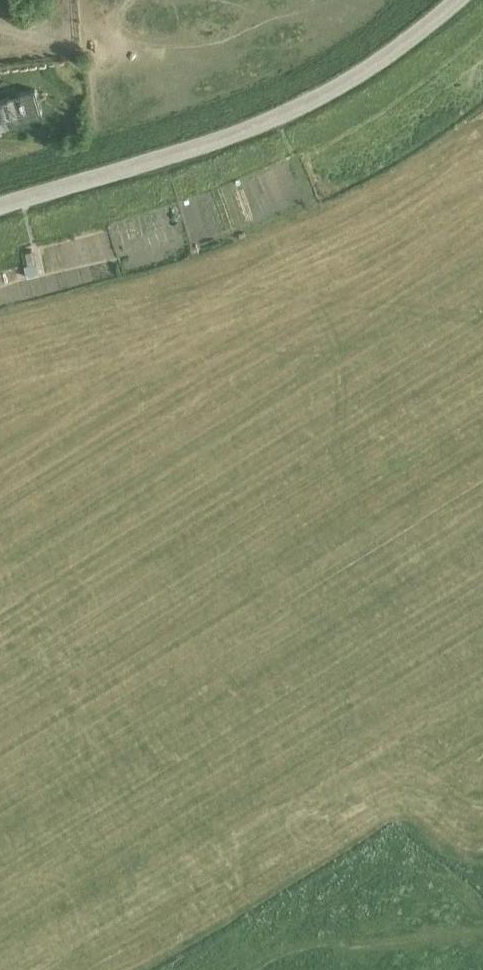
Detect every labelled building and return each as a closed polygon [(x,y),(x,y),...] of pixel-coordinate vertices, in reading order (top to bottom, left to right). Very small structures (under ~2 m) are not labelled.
[(0,100),(0,111),(35,89),(0,100)] [(27,273),(39,271),(35,251),(23,253),(27,273)]
